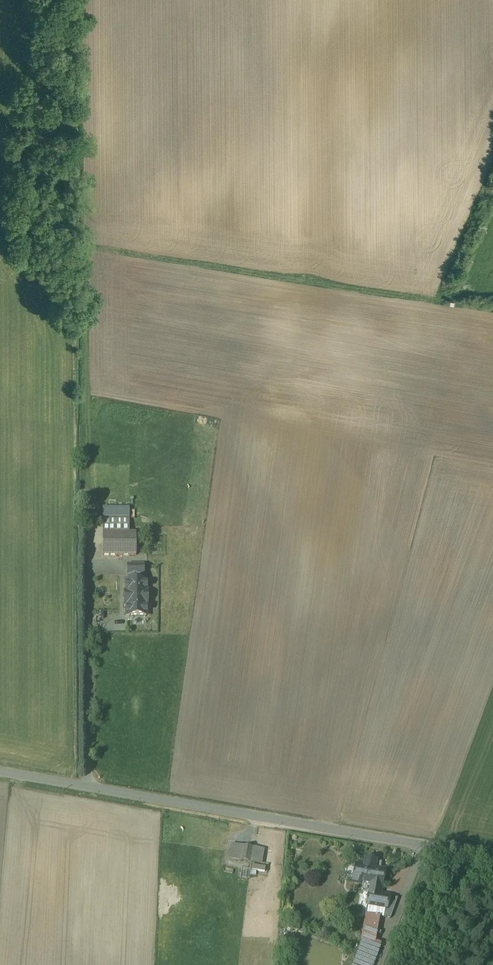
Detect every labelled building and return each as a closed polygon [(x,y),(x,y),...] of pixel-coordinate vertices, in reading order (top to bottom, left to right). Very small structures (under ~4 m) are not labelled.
[(139,535),(102,535),(102,557),(140,557),(139,535)] [(144,580),(118,581),(119,621),(144,621),(144,580)] [(197,584),(197,595),(207,595),(207,584),(197,584)] [(269,843),(228,832),(222,853),(263,865),(269,843)] [(376,862),(373,862),(373,861),(373,862),(369,861),(368,860),(368,861),(366,861),(365,866),(357,865),(355,870),(355,871),(354,878),(353,878),(354,878),(353,883),(363,885),(362,893),(369,894),(369,897),(368,897),(368,898),(369,898),(368,902),(367,902),(368,902),(366,914),(377,916),(380,896),(383,882),(384,877),(384,876),(385,870),(380,869),(381,864),(376,863),(376,862)] [(389,897),(380,896),(377,916),(391,919),(398,899),(389,897)] [(363,933),(362,941),(365,941),(356,964),(373,964),(381,945),(375,943),(377,936),(363,933)]
